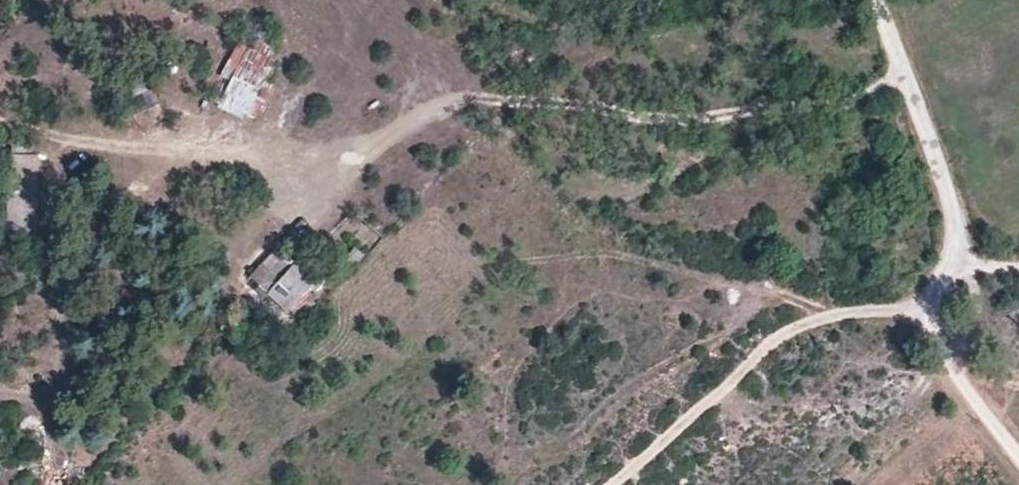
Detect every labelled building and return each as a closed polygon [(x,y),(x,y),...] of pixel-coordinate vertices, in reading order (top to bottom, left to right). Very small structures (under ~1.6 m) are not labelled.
[(294,15),(273,4),(219,101),(245,115),(272,64),(268,62),(294,15)] [(36,142),(15,142),(14,155),(36,155),(36,142)] [(37,159),(13,160),(13,201),(37,201),(37,159)] [(306,253),(295,265),(291,269),(311,286),(325,270),(306,253)] [(295,265),(285,257),(253,289),(272,308),(277,303),(268,294),(291,269),(295,265)] [(311,286),(291,269),(268,294),(277,303),(288,312),(311,286)]
